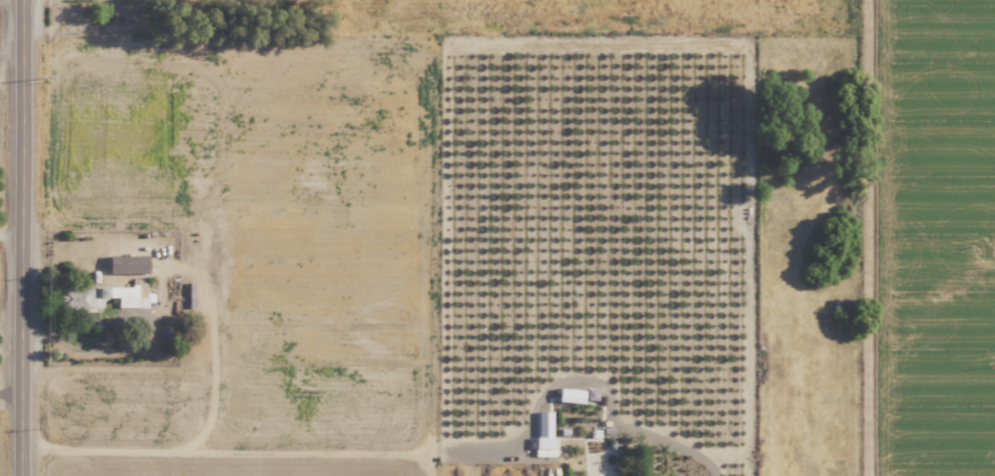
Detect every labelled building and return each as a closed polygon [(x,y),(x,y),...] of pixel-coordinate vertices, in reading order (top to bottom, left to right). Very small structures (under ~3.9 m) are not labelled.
[(56,286),(56,312),(85,312),(85,307),(101,307),(101,297),(116,297),(116,306),(153,305),(153,292),(144,292),(144,278),(131,278),(131,286),(56,286)] [(534,456),(554,456),(554,437),(534,437),(534,456)]
